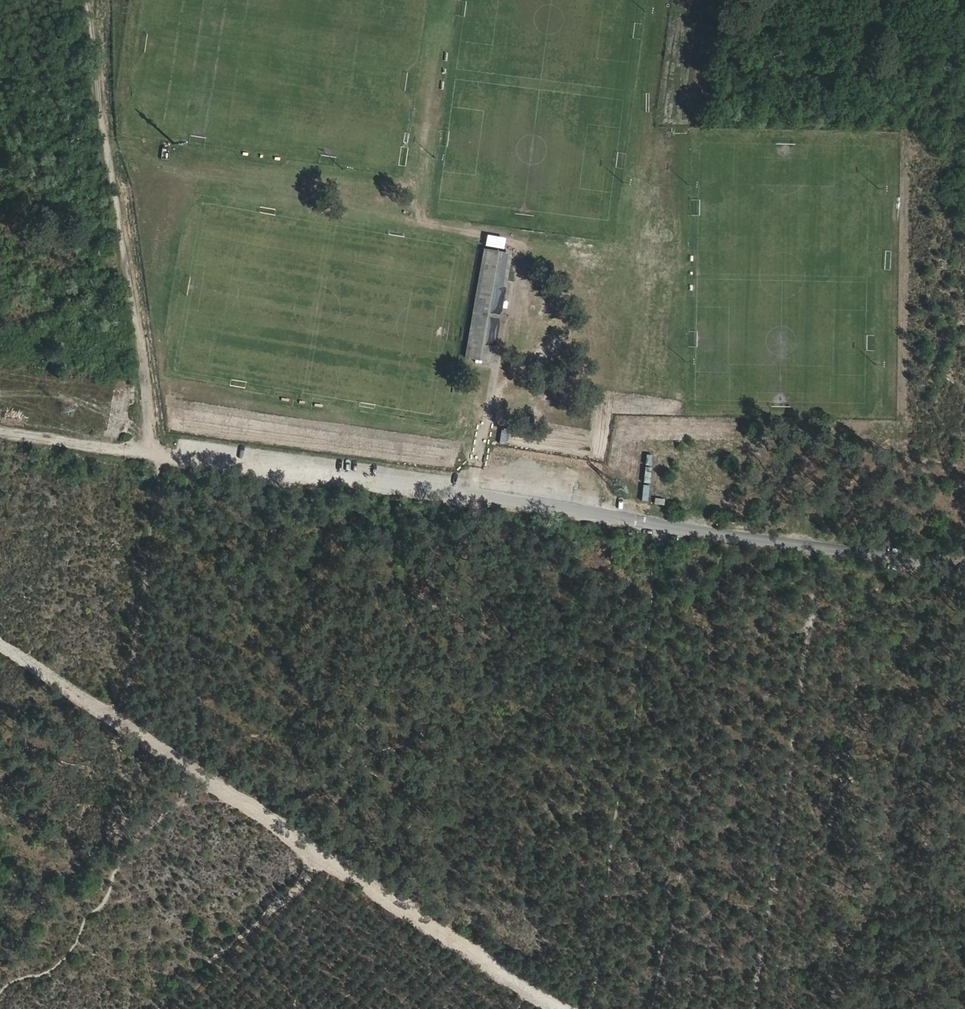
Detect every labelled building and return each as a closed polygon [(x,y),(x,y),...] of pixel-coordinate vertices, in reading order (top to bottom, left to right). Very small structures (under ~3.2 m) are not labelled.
[(484,250),(466,358),(490,362),(509,255),(484,250)]
